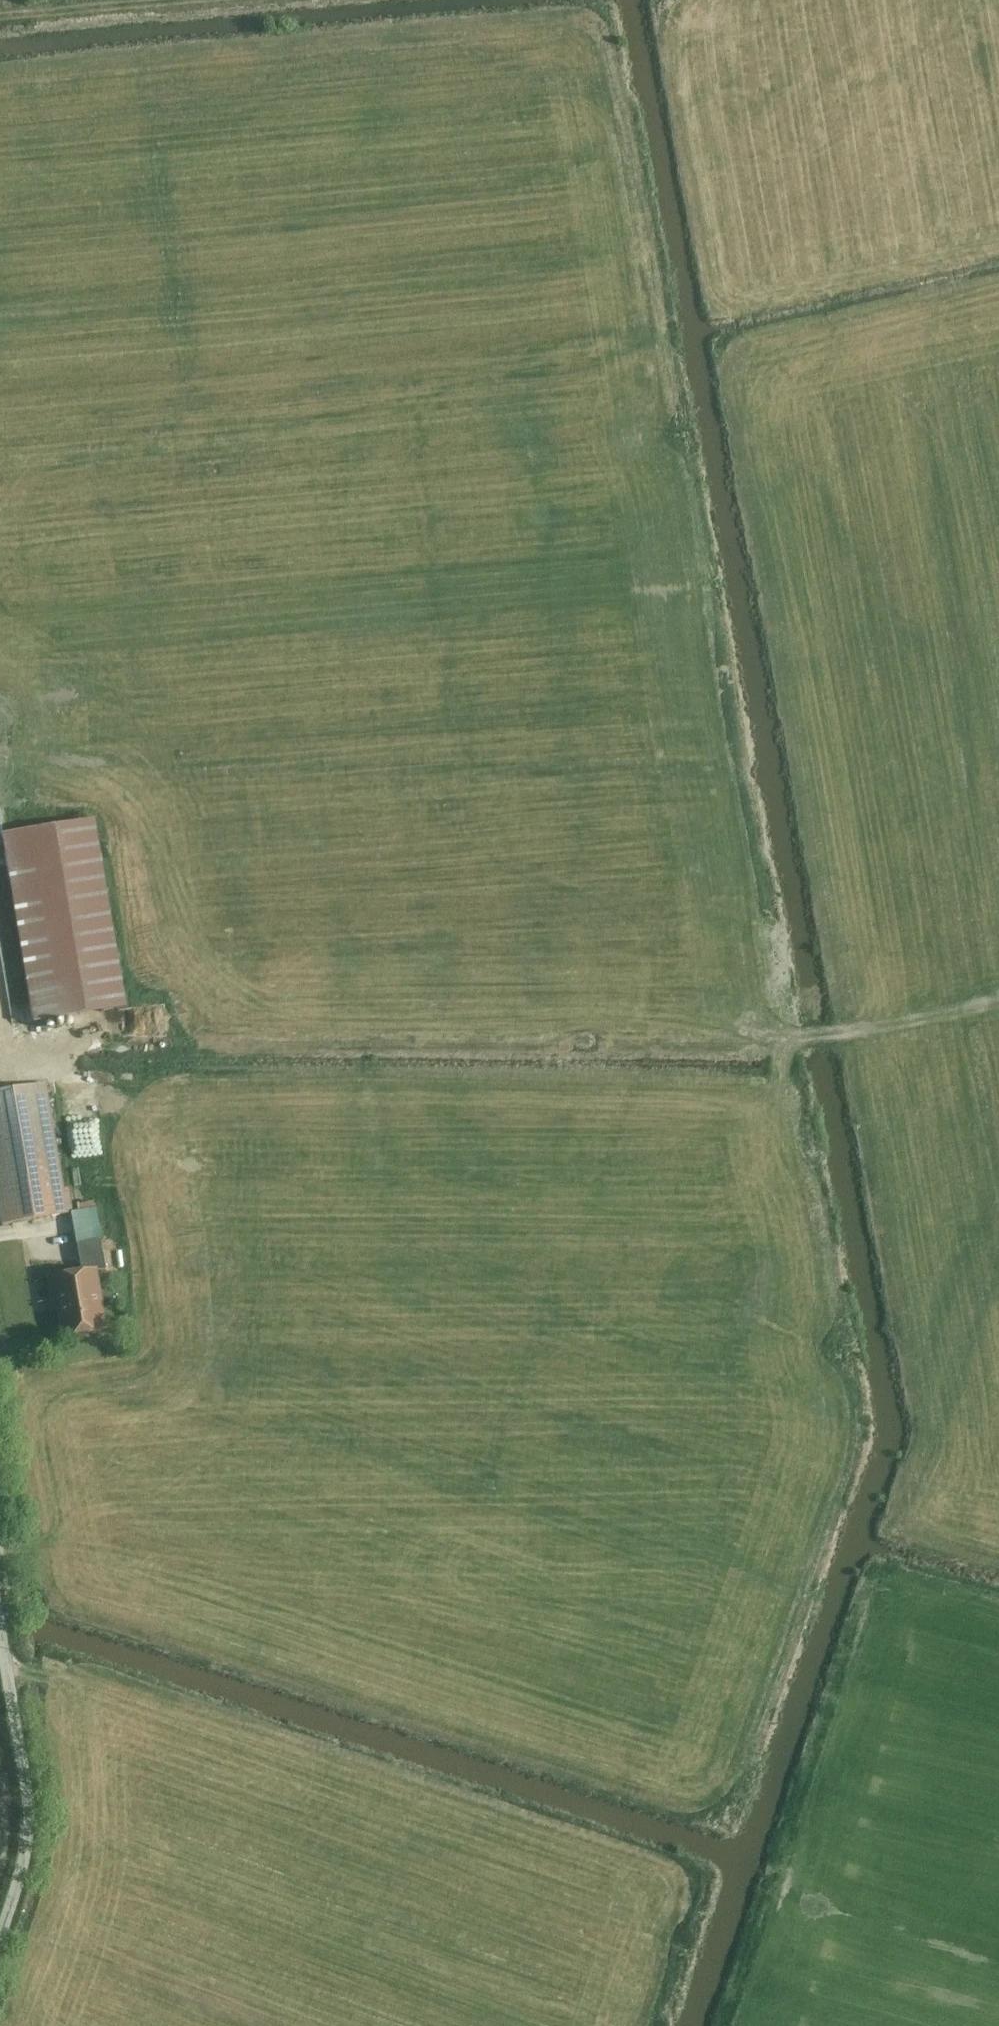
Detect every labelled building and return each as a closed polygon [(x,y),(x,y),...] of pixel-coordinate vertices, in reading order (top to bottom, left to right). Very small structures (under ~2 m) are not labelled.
[(100,825),(14,840),(47,1026),(132,1011),(100,825)] [(2,1228),(69,1220),(52,1089),(0,1095),(0,1215),(2,1228)] [(83,1209),(89,1265),(114,1262),(108,1206),(83,1209)] [(102,1270),(50,1279),(62,1343),(114,1334),(102,1270)]
